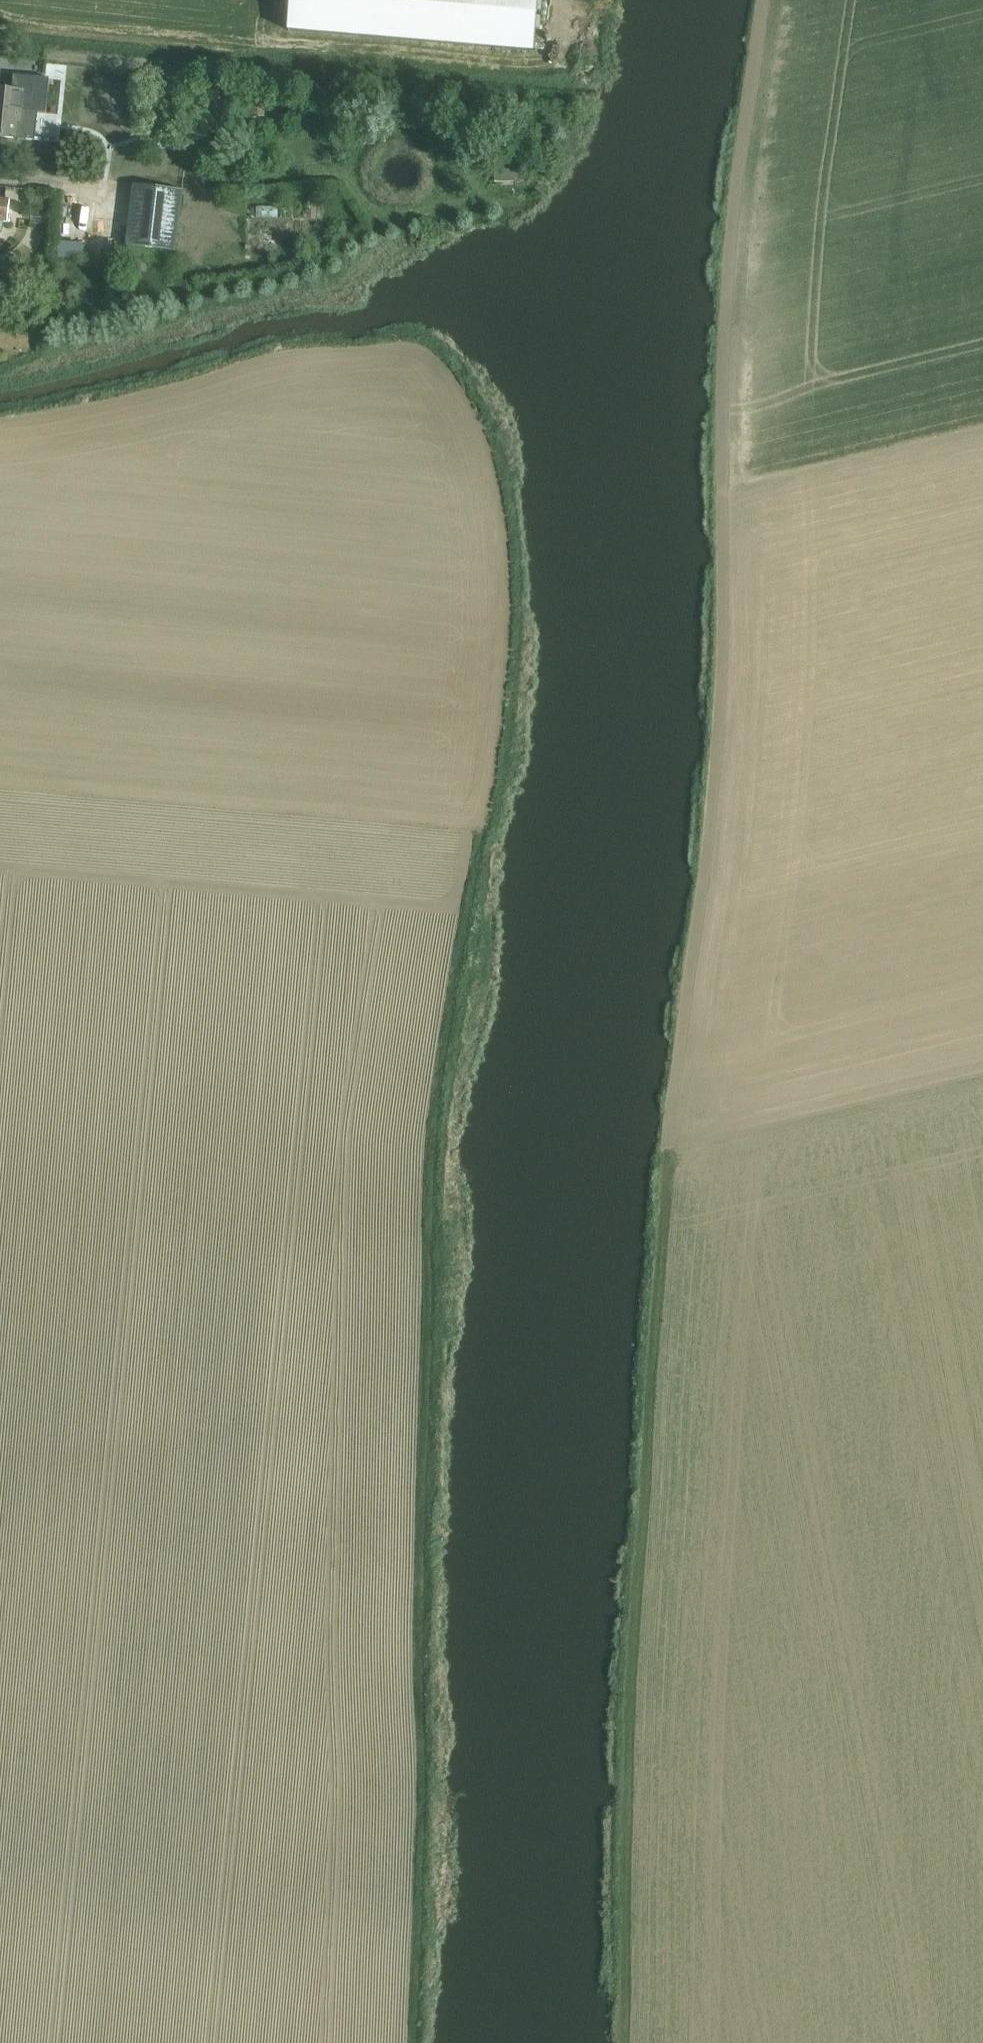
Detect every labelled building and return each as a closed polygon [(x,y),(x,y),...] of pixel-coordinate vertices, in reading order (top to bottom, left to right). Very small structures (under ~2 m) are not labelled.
[(288,30),(534,51),(538,0),(291,0),(290,13),(288,30)] [(19,140),(22,111),(38,113),(46,114),(50,78),(14,74),(12,91),(0,90),(0,138),(19,140)] [(263,99),(251,99),(251,115),(263,115),(263,99)] [(135,184),(128,248),(177,253),(184,189),(135,184)] [(68,221),(69,195),(54,195),(52,221),(68,221)] [(1,232),(2,228),(3,222),(7,222),(10,200),(0,199),(0,233),(1,232)] [(269,219),(270,206),(247,205),(247,218),(269,219)] [(122,287),(122,300),(131,300),(132,288),(122,287)]
